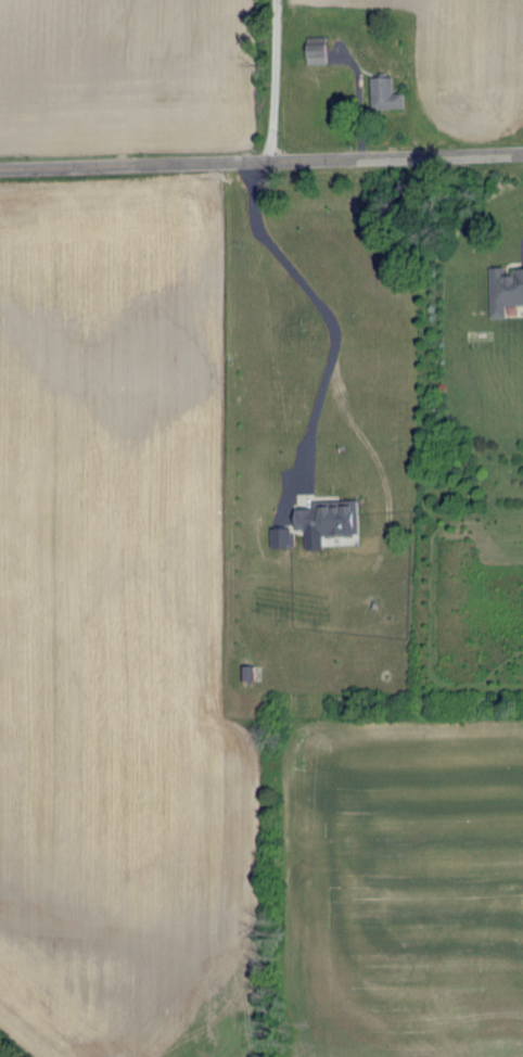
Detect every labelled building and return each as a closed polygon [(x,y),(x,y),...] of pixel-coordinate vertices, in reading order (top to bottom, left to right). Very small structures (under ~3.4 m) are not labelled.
[(327,43),(308,43),(309,65),(328,64),(327,43)] [(371,107),(370,76),(377,76),(377,71),(384,71),(385,75),(392,75),(392,92),(403,91),(403,106),(371,107)] [(514,266),(522,266),(522,304),(505,304),(505,315),(489,315),(489,266),(502,266),(502,271),(514,271),(514,266)] [(356,498),(357,532),(323,533),(323,546),(306,546),(305,527),(294,527),(293,508),(310,507),(310,499),(356,498)] [(294,546),(293,525),(272,526),(273,547),(294,546)]
